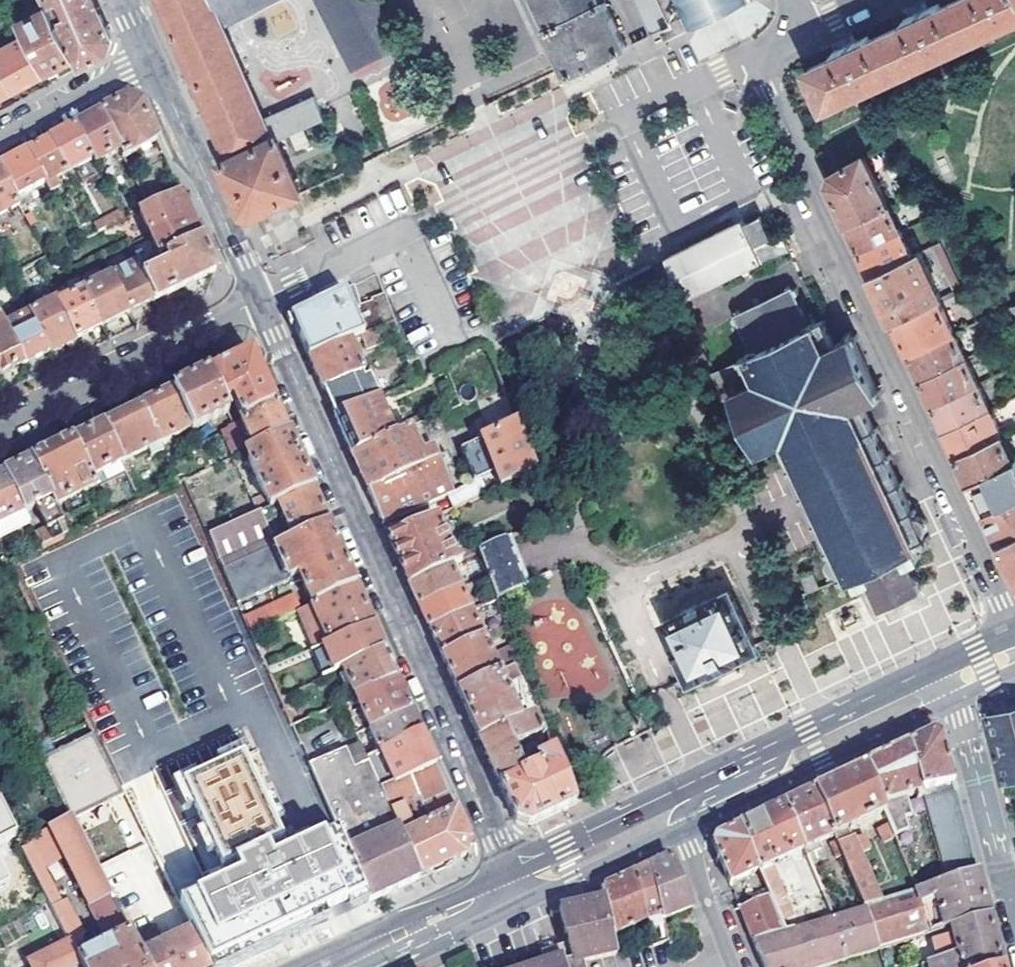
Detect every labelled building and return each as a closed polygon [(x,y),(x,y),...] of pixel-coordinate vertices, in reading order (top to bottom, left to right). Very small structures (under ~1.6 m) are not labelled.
[(47,8),(72,58),(78,70),(106,55),(112,40),(97,7),(94,0),(42,0),(47,8)] [(303,193),(277,140),(325,117),(315,95),(264,117),(221,22),(269,0),(160,0),(232,160),(223,163),(244,211),(254,216),(303,193)] [(337,79),(390,56),(365,0),(302,0),(337,79)] [(550,25),(548,27),(570,72),(626,45),(605,0),(603,1),(602,0),(538,0),(550,25)] [(652,33),(724,0),(636,0),(652,33)] [(840,39),(842,43),(844,47),(833,51),(836,55),(811,68),(828,104),(1014,15),(1014,0),(952,0),(940,6),(938,2),(927,7),(924,0),(921,0),(909,6),(910,9),(912,14),(902,18),(904,22),(870,38),(869,35),(858,40),(855,32),(840,39)] [(26,36),(46,72),(72,58),(47,8),(19,23),(26,36)] [(0,50),(0,61),(14,89),(46,72),(26,36),(0,50)] [(14,89),(0,61),(0,97),(14,89)] [(124,100),(99,113),(119,150),(123,157),(156,140),(144,115),(138,104),(124,100)] [(75,126),(92,159),(95,164),(119,150),(99,113),(81,123),(75,126)] [(55,137),(49,140),(66,174),(92,159),(75,126),(55,137)] [(27,152),(45,185),(45,186),(66,174),(49,140),(34,148),(27,152)] [(0,166),(0,171),(16,201),(45,185),(27,152),(5,164),(0,166)] [(837,173),(832,186),(848,219),(850,224),(891,205),(869,158),(837,173)] [(20,207),(16,201),(0,171),(0,217),(20,207)] [(140,212),(150,234),(189,214),(181,197),(179,192),(150,207),(140,212)] [(917,193),(903,199),(907,208),(922,202),(917,193)] [(863,251),(903,232),(891,205),(850,224),(860,245),(863,251)] [(97,234),(124,221),(119,212),(93,225),(97,234)] [(161,258),(164,256),(200,238),(192,219),(189,214),(150,234),(161,258)] [(756,245),(771,238),(761,217),(746,224),(744,219),(667,256),(685,300),(764,263),(756,245)] [(756,245),(764,263),(791,250),(783,232),(771,238),(756,245)] [(871,269),(874,275),(915,256),(903,232),(863,251),(871,269)] [(142,278),(153,302),(213,273),(216,271),(200,238),(164,256),(168,265),(142,278)] [(941,244),(932,248),(953,293),(963,289),(941,244)] [(895,320),(940,300),(942,298),(922,253),(915,256),(874,275),(881,291),(895,320)] [(111,278),(111,279),(129,314),(153,302),(142,278),(135,265),(111,278)] [(84,293),(102,328),(129,314),(111,279),(84,293)] [(809,559),(823,552),(826,559),(826,563),(827,566),(827,569),(830,571),(832,573),(835,575),(836,575),(838,580),(840,583),(844,581),(846,585),(857,581),(860,587),(871,581),(882,607),(925,588),(924,586),(913,562),(923,557),(920,550),(927,547),(930,546),(928,542),(932,540),(929,532),(930,530),(931,528),(930,525),(929,523),(927,519),(925,517),(923,517),(920,516),(916,506),(911,508),(901,487),(906,484),(904,479),(898,481),(889,461),(894,458),(891,453),(886,455),(876,434),(882,432),(879,426),(874,428),(864,406),(869,404),(868,402),(875,398),(877,403),(883,400),(881,395),(886,393),(883,386),(878,389),(857,342),(861,340),(858,333),(854,335),(852,331),(846,334),(848,338),(836,343),(827,324),(830,322),(827,316),(824,318),(819,320),(815,312),(808,316),(798,295),(803,293),(799,286),(795,288),(793,284),(787,287),(789,291),(744,312),(743,308),(735,312),(737,316),(732,318),(735,325),(740,323),(752,349),(748,352),(748,354),(737,360),(739,365),(742,364),(751,384),(738,389),(736,386),(730,388),(732,393),(727,395),(730,402),(735,400),(756,447),(751,449),(754,455),(760,453),(762,457),(768,454),(766,449),(774,446),(775,448),(780,446),(790,467),(785,470),(788,476),(792,474),(802,495),(798,497),(800,502),(804,500),(814,522),(810,524),(812,527),(797,534),(809,559)] [(74,341),(102,328),(84,293),(81,285),(68,291),(72,299),(57,307),(74,341)] [(352,309),(361,305),(354,285),(345,290),(352,309)] [(310,360),(351,342),(361,337),(395,322),(385,292),(372,298),(372,300),(361,305),(352,309),(345,290),(292,318),(294,324),(310,360)] [(911,354),(955,333),(940,300),(895,320),(908,349),(911,354)] [(30,315),(49,354),(74,341),(57,307),(55,302),(30,315)] [(1003,310),(1014,335),(1014,308),(1013,305),(1003,310)] [(30,315),(4,329),(22,367),(49,354),(30,315)] [(22,367),(4,329),(0,321),(0,378),(22,367)] [(398,330),(395,322),(361,337),(368,346),(381,340),(380,338),(398,330)] [(924,383),(968,361),(955,333),(911,354),(921,377),(924,383)] [(351,342),(356,352),(368,346),(361,337),(351,342)] [(351,342),(310,360),(313,366),(336,417),(348,410),(344,399),(362,390),(357,377),(365,373),(356,352),(351,342)] [(251,353),(209,374),(224,406),(231,402),(241,423),(274,405),(251,353)] [(933,402),(936,408),(980,386),(968,361),(924,383),(933,402)] [(173,392),(192,431),(228,414),(224,406),(209,374),(173,392)] [(948,433),(992,412),(980,386),(936,408),(946,428),(948,433)] [(344,399),(348,410),(374,398),(369,388),(362,390),(344,399)] [(173,392),(142,408),(161,447),(192,431),(173,392)] [(352,454),(396,434),(378,396),(374,398),(348,410),(336,417),(338,422),(352,454)] [(274,405),(241,423),(234,426),(228,430),(231,436),(244,430),(254,450),(288,434),(285,429),(274,405)] [(142,408),(104,427),(122,462),(123,465),(161,447),(142,408)] [(958,453),(960,458),(1004,437),(992,412),(948,433),(958,453)] [(537,471),(518,424),(462,450),(476,483),(497,474),(502,487),(537,471)] [(355,459),(369,491),(436,460),(421,425),(397,436),(396,434),(352,454),(355,459)] [(72,442),(90,478),(122,462),(104,427),(72,442)] [(254,450),(247,453),(265,494),(252,501),(258,514),(264,511),(312,488),(299,459),(288,434),(254,450)] [(1014,462),(1004,437),(960,458),(969,478),(972,483),(1014,462)] [(72,442),(32,462),(55,508),(95,489),(90,478),(72,442)] [(129,476),(166,458),(161,447),(123,465),(127,474),(129,476)] [(452,494),(436,460),(369,491),(381,519),(384,525),(452,494)] [(5,476),(28,522),(55,508),(32,462),(5,476)] [(95,489),(127,474),(123,465),(122,462),(90,478),(95,489)] [(986,514),(1014,500),(1014,462),(972,483),(984,510),(986,514)] [(0,478),(0,542),(30,528),(28,522),(5,476),(0,478)] [(281,547),(328,524),(315,496),(312,488),(264,511),(281,547)] [(986,514),(998,539),(1000,544),(1014,537),(1014,500),(986,514)] [(410,583),(453,564),(462,560),(458,553),(454,555),(437,516),(390,538),(392,543),(410,583)] [(225,574),(264,555),(247,519),(209,537),(225,574)] [(225,574),(240,607),(289,584),(291,588),(302,583),(312,606),(356,586),(341,553),(328,524),(281,547),(264,555),(225,574)] [(63,525),(36,538),(42,550),(70,537),(63,525)] [(1000,544),(1014,575),(1014,537),(1000,544)] [(510,538),(478,552),(498,599),(529,585),(510,538)] [(640,705),(689,682),(659,617),(632,554),(579,578),(640,705)] [(420,606),(463,587),(453,564),(410,583),(412,587),(420,606)] [(814,573),(802,578),(808,592),(820,588),(814,573)] [(732,584),(659,617),(689,682),(725,666),(731,663),(762,648),(732,584)] [(301,612),(297,614),(307,635),(326,626),(333,644),(374,626),(358,591),(356,586),(312,606),(301,612)] [(431,629),(473,610),(463,587),(420,606),(422,611),(431,629)] [(246,620),(253,637),(297,614),(301,612),(293,598),(246,620)] [(433,634),(443,658),(489,633),(487,628),(481,630),(473,610),(431,629),(433,634)] [(528,624),(549,702),(602,688),(586,628),(561,635),(556,617),(528,624)] [(492,632),(494,636),(495,640),(512,632),(509,622),(492,632)] [(326,626),(307,635),(315,652),(323,648),(333,644),(326,626)] [(333,644),(323,648),(336,673),(345,669),(385,650),(383,646),(374,626),(333,644)] [(489,633),(443,658),(458,688),(460,694),(500,672),(494,660),(486,640),(494,636),(492,632),(489,633)] [(336,673),(323,648),(315,652),(312,654),(325,679),(336,673)] [(500,672),(518,663),(523,660),(519,648),(494,660),(500,672)] [(356,696),(397,677),(386,654),(385,650),(345,669),(353,688),(356,696)] [(523,660),(518,663),(521,671),(526,669),(523,660)] [(523,675),(521,671),(518,663),(500,672),(460,694),(478,733),(481,740),(520,718),(505,684),(523,675)] [(399,682),(397,677),(356,696),(352,698),(355,705),(358,703),(369,729),(412,711),(399,682)] [(356,696),(353,688),(347,690),(351,699),(352,698),(356,696)] [(520,718),(481,740),(485,749),(489,758),(495,773),(517,822),(523,824),(530,826),(571,806),(577,803),(563,766),(541,706),(520,718)] [(1014,775),(1014,709),(988,716),(1004,778),(1014,775)] [(373,753),(422,733),(414,715),(412,711),(369,729),(377,746),(371,749),(373,753)] [(70,814),(121,790),(93,731),(42,755),(70,814)] [(924,796),(948,879),(977,870),(943,738),(942,735),(938,733),(934,731),(909,743),(924,796)] [(368,762),(380,790),(437,766),(434,760),(422,733),(373,753),(365,757),(368,762)] [(867,764),(886,810),(891,822),(896,834),(910,830),(907,817),(914,815),(909,796),(917,793),(919,798),(924,796),(909,743),(902,747),(884,756),(867,764)] [(421,880),(398,829),(380,790),(368,762),(355,768),(347,750),(309,766),(339,833),(348,852),(370,904),(398,891),(421,880)] [(199,778),(237,865),(174,895),(209,966),(239,966),(328,924),(324,915),(347,904),(361,897),(334,835),(319,842),(280,859),(274,847),(298,837),(260,751),(199,778)] [(852,826),(886,810),(867,764),(831,781),(816,788),(835,834),(837,839),(844,854),(866,906),(882,901),(863,853),(872,849),(866,834),(857,838),(852,826)] [(380,790),(398,829),(421,880),(429,876),(467,858),(470,843),(437,766),(380,790)] [(792,800),(786,803),(806,847),(835,834),(816,788),(792,800)] [(17,828),(0,789),(0,836),(17,828)] [(806,847),(786,803),(780,806),(741,824),(760,870),(771,897),(782,921),(796,915),(775,862),(791,855),(809,894),(824,887),(806,847)] [(886,839),(896,835),(896,834),(891,822),(881,827),(886,839)] [(730,884),(760,870),(741,824),(723,833),(718,835),(713,844),(727,877),(730,884)] [(324,915),(328,924),(351,913),(370,904),(348,852),(339,833),(334,835),(361,897),(347,904),(324,915)] [(80,836),(59,846),(88,905),(107,945),(87,955),(80,941),(84,939),(67,905),(60,907),(56,899),(48,903),(51,909),(68,943),(80,966),(148,966),(131,933),(129,934),(109,895),(105,887),(89,855),(80,836)] [(840,856),(844,854),(837,839),(833,841),(840,856)] [(31,847),(22,852),(48,903),(56,899),(31,847)] [(89,855),(105,887),(113,884),(98,851),(89,855)] [(15,888),(0,854),(0,895),(15,888)] [(667,859),(651,867),(663,919),(692,908),(689,902),(671,857),(667,859)] [(665,927),(663,919),(651,867),(647,869),(635,874),(645,919),(648,931),(665,927)] [(948,879),(882,901),(866,906),(879,949),(954,927),(989,916),(979,876),(977,870),(948,879)] [(605,899),(614,941),(645,919),(635,874),(630,877),(603,890),(605,899)] [(162,899),(171,918),(165,921),(175,942),(153,953),(139,927),(148,922),(125,877),(113,884),(105,887),(109,895),(129,934),(131,933),(148,966),(209,966),(174,895),(174,894),(162,899)] [(174,894),(166,878),(154,883),(162,899),(174,894)] [(837,915),(824,887),(809,894),(821,920),(837,915)] [(785,931),(782,921),(771,897),(741,910),(753,941),(785,931)] [(591,960),(617,953),(614,941),(605,899),(600,900),(572,906),(560,909),(568,945),(573,966),(593,966),(591,960)] [(785,931),(753,941),(756,948),(764,966),(820,966),(879,949),(866,906),(837,915),(821,920),(785,931)] [(953,956),(961,953),(996,943),(991,923),(989,916),(954,927),(956,935),(948,937),(953,956)] [(68,943),(33,960),(29,955),(23,957),(28,966),(80,966),(68,943)] [(997,949),(996,943),(961,953),(965,966),(1002,966),(997,949)] [(568,945),(554,949),(549,951),(553,961),(536,966),(573,966),(568,945)]
